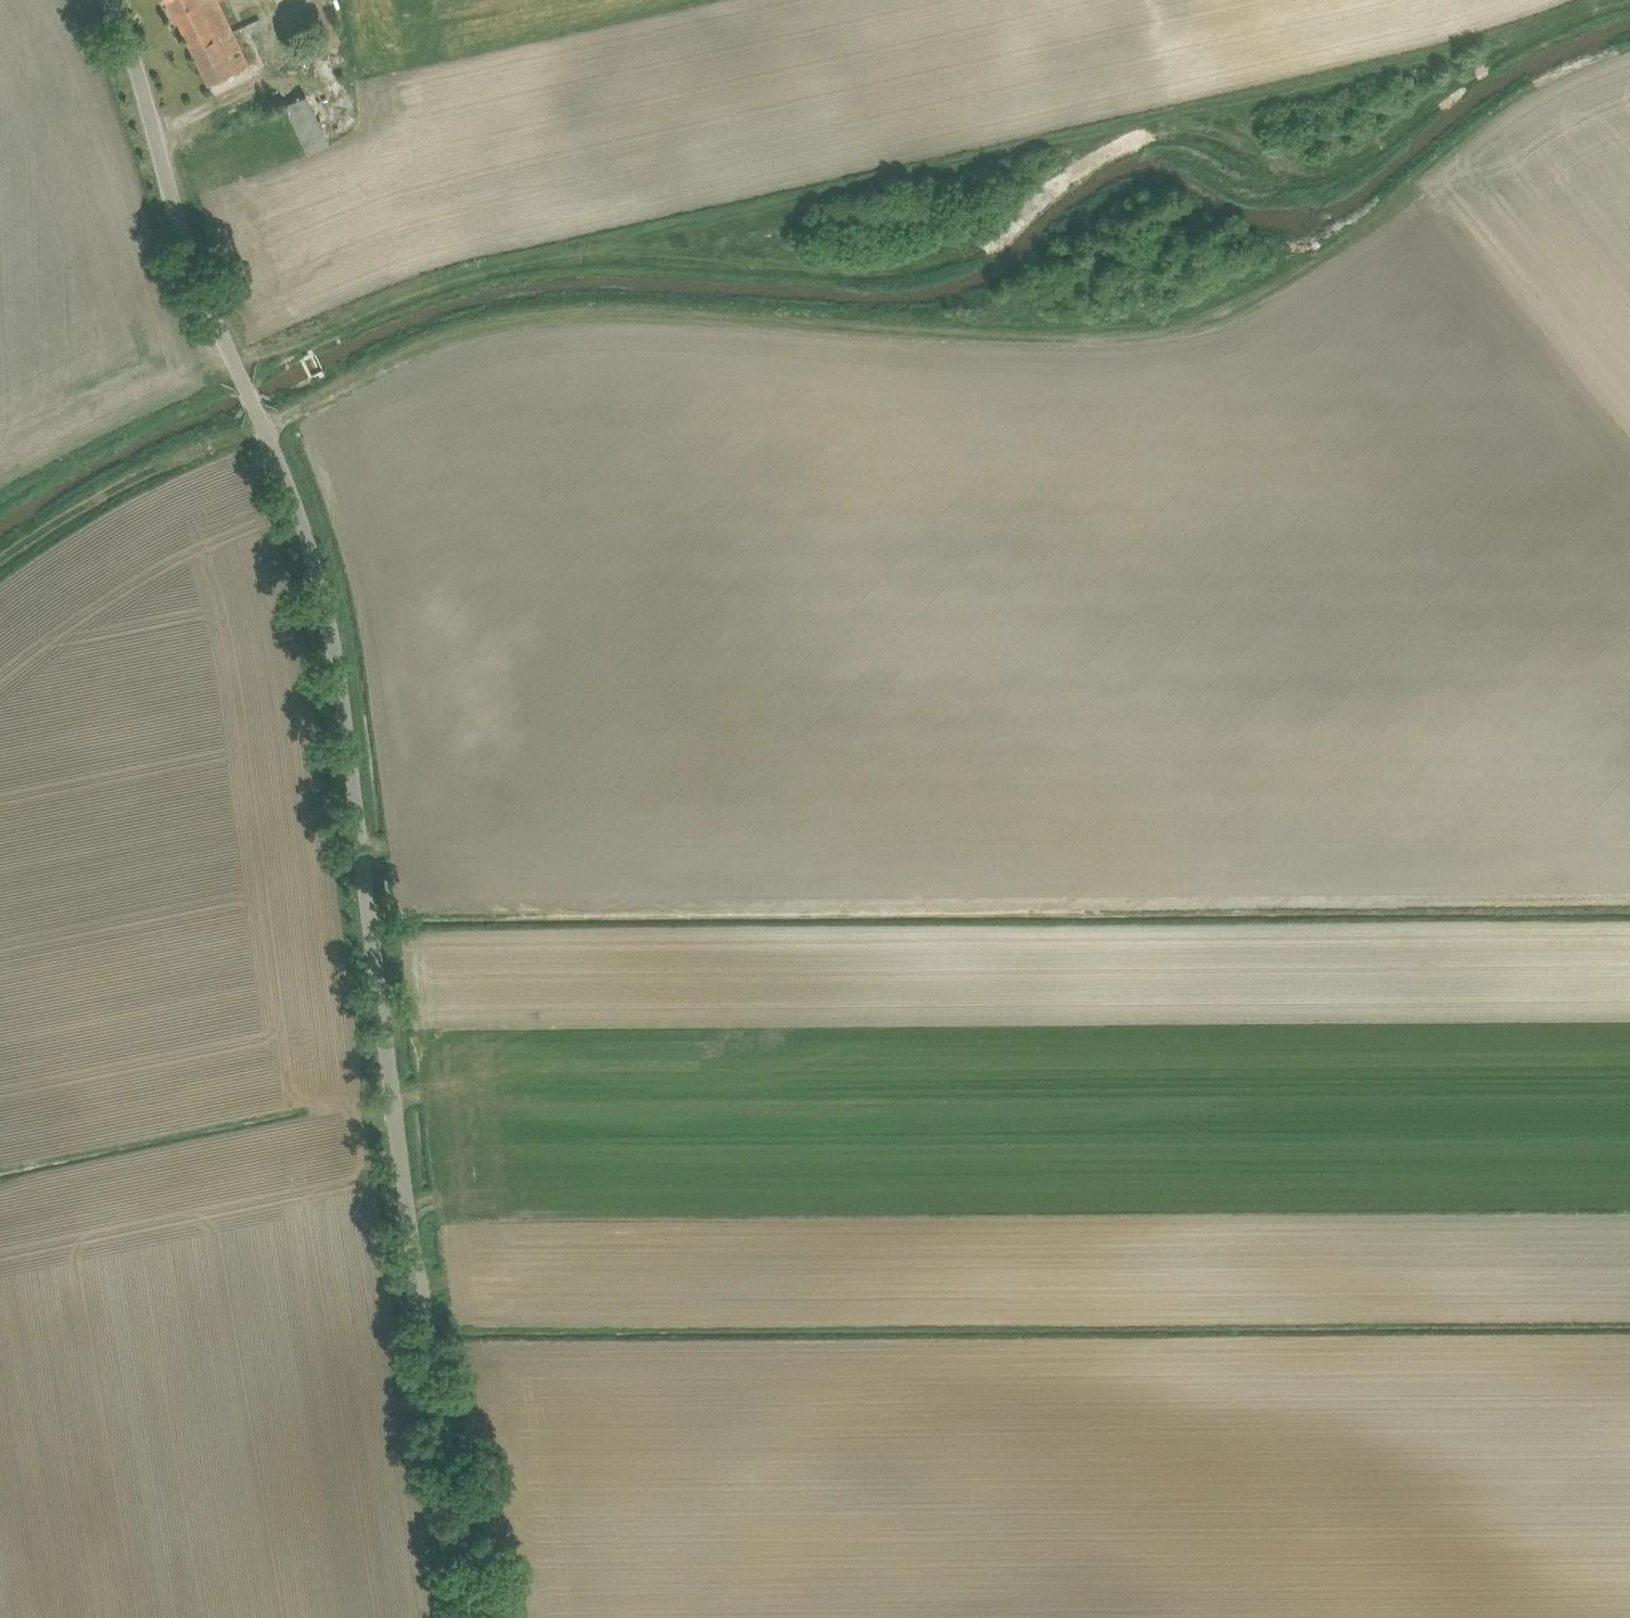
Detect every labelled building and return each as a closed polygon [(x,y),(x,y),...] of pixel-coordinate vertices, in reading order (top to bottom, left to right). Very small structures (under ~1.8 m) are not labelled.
[(174,13),(202,0),(168,0),(174,13)] [(174,13),(208,84),(249,65),(218,0),(202,0),(174,13)] [(347,41),(328,50),(293,67),(306,94),(284,105),(307,151),(365,123),(342,76),(341,76),(336,65),(354,57),(347,41)]
